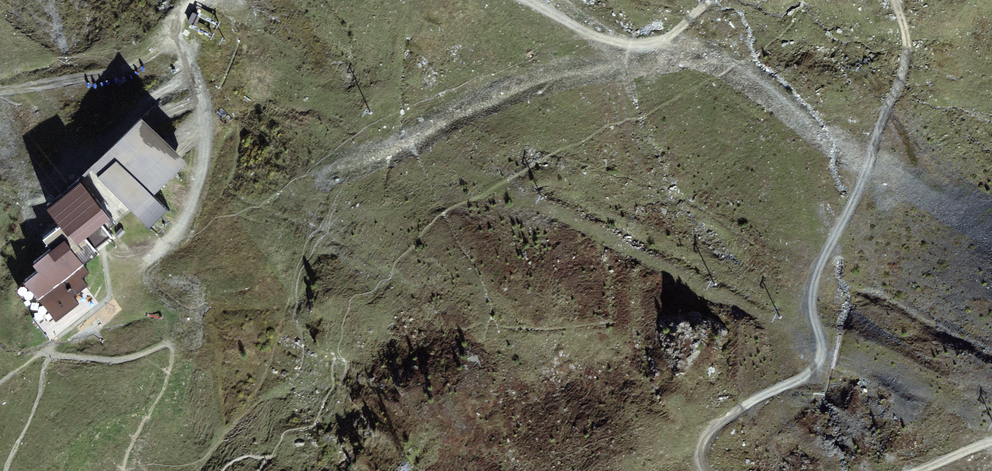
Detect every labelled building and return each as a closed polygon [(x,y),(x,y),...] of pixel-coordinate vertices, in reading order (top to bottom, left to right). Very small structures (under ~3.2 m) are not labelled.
[(187,163),(141,118),(89,169),(99,178),(117,160),(153,196),(187,163)] [(153,196),(117,160),(99,178),(149,228),(167,210),(153,196)] [(43,240),(51,250),(33,265),(38,272),(24,283),(56,322),(79,304),(73,297),(88,286),(82,279),(90,273),(84,266),(99,254),(96,250),(112,237),(102,225),(110,219),(84,186),(80,182),(47,208),(61,226),(43,240)]
